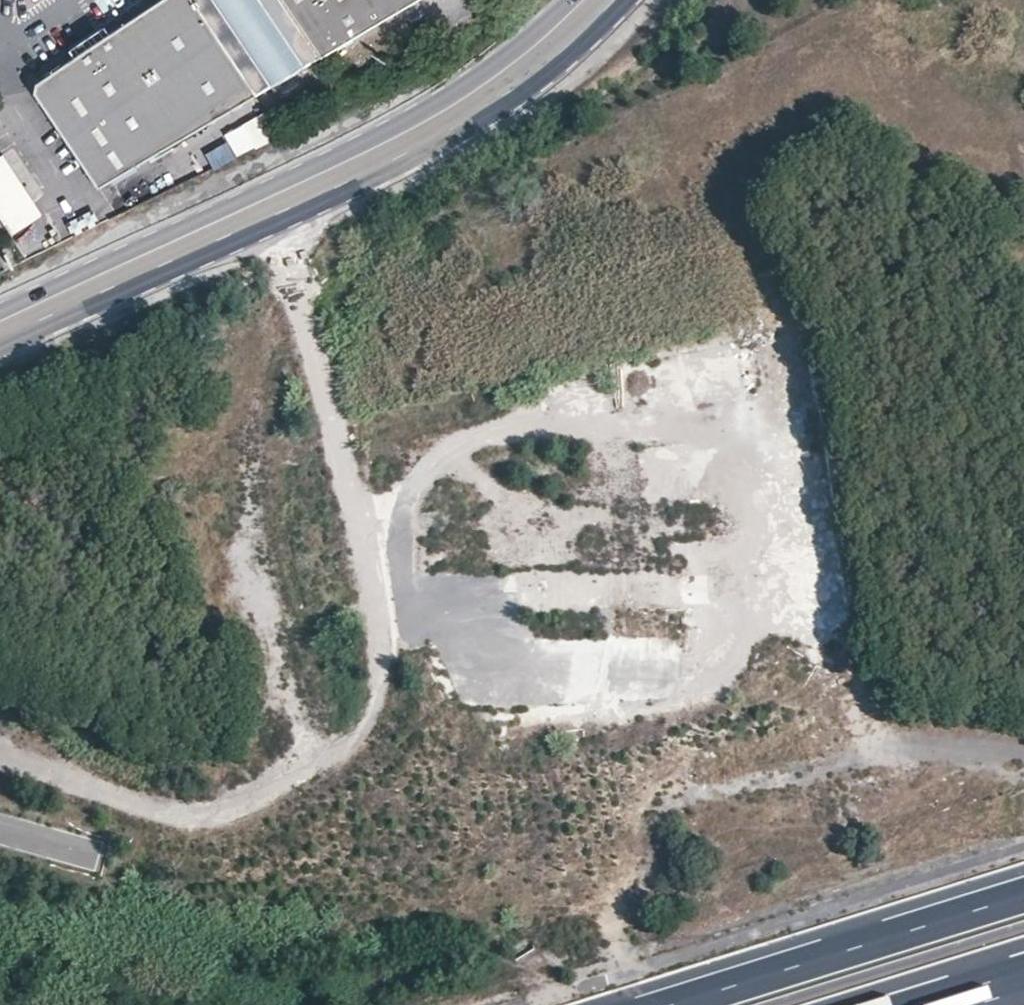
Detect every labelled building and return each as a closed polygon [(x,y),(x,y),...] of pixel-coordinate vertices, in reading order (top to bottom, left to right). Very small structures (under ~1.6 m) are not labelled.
[(283,0),(156,0),(109,31),(34,80),(33,91),(95,185),(190,129),(291,70),(319,53),(283,0)] [(319,53),(409,0),(283,0),(319,53)] [(239,157),(278,136),(265,111),(226,131),(239,157)] [(12,234),(42,213),(1,153),(0,153),(0,217),(12,234)]
